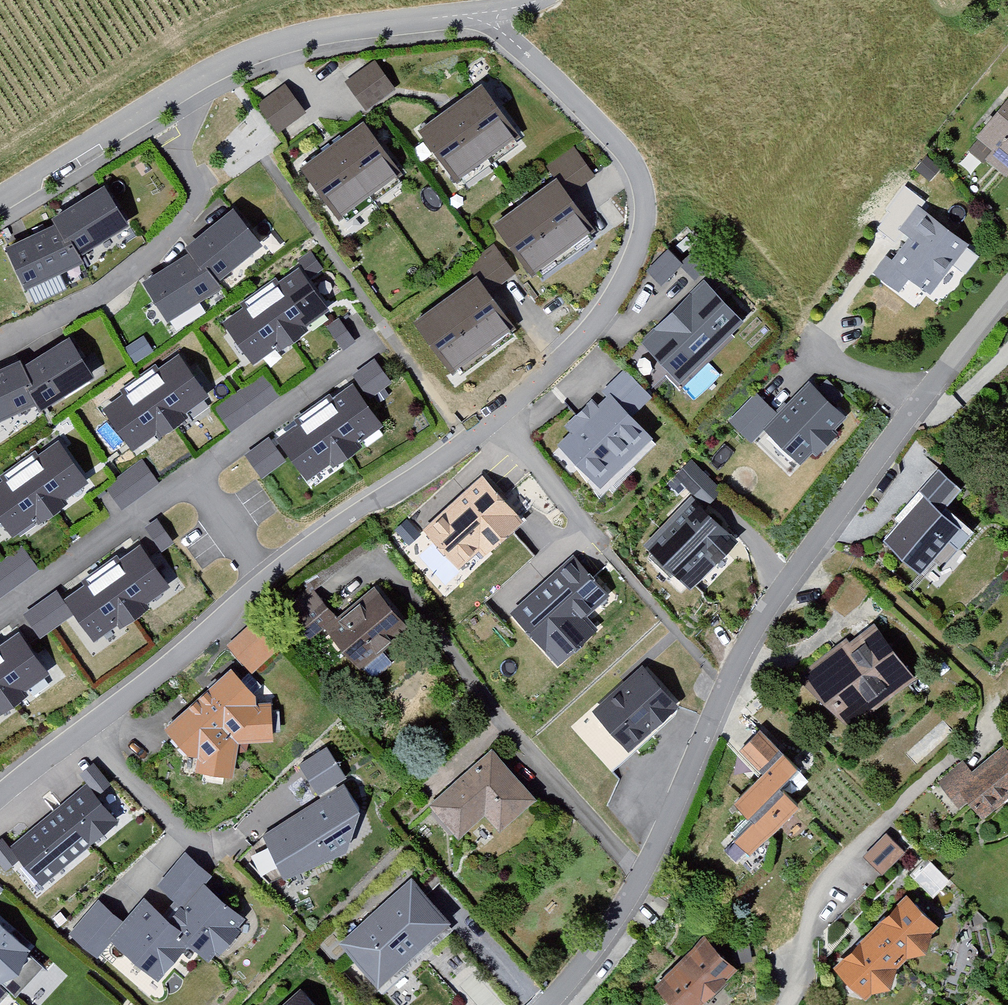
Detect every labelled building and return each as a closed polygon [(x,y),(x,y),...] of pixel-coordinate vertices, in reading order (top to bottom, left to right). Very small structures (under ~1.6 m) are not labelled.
[(344,82),(365,111),(396,88),(375,59),(344,82)] [(286,83),(258,103),(279,131),(306,112),(286,83)] [(481,88),(418,130),(454,183),(517,140),(481,88)] [(1007,178),(1007,115),(977,153),(1007,178)] [(362,123),(301,166),(339,218),(399,175),(362,123)] [(572,143),(551,163),(576,189),(597,170),(572,143)] [(557,180),(495,220),(530,274),(592,234),(557,180)] [(108,183),(53,216),(77,255),(130,224),(108,183)] [(886,255),(873,272),(899,291),(909,277),(932,294),(970,244),(917,205),(899,231),(908,238),(893,259),(886,255)] [(233,209),(185,249),(189,253),(217,282),(263,246),(233,209)] [(53,224),(9,246),(21,286),(82,263),(77,255),(53,224)] [(498,285),(515,266),(490,245),(474,264),(498,285)] [(669,250),(647,270),(660,285),(682,265),(669,250)] [(189,253),(142,283),(167,323),(223,290),(217,282),(189,253)] [(300,268),(224,323),(253,364),(277,347),(280,352),(307,332),(304,328),(330,310),(300,268)] [(702,279),(639,342),(682,384),(745,321),(702,279)] [(476,280),(415,323),(451,375),(512,333),(476,280)] [(70,329),(19,356),(41,408),(97,374),(70,329)] [(179,355),(103,409),(132,450),(156,433),(159,438),(187,419),(183,414),(209,396),(179,355)] [(0,365),(0,420),(36,401),(19,356),(0,365)] [(374,357),(352,373),(369,397),(391,381),(374,357)] [(215,406),(233,428),(277,393),(260,371),(215,406)] [(353,382),(314,409),(349,457),(385,427),(353,382)] [(763,430),(801,465),(812,454),(816,458),(837,435),(833,432),(846,418),(808,382),(763,430)] [(556,446),(598,489),(650,439),(611,398),(598,410),(590,402),(562,429),(568,435),(556,446)] [(314,409),(276,437),(312,484),(349,457),(314,409)] [(269,436),(245,454),(262,478),(286,461),(269,436)] [(0,483),(0,520),(12,536),(35,519),(39,524),(66,505),(63,500),(89,482),(59,441),(0,483)] [(106,483),(122,506),(159,480),(143,458),(106,483)] [(483,475),(423,529),(464,574),(526,519),(483,475)] [(693,493),(644,543),(688,590),(737,539),(693,493)] [(923,497),(882,544),(924,581),(965,535),(923,497)] [(39,565),(21,542),(0,559),(0,595),(39,565)] [(142,545),(65,600),(94,641),(118,624),(122,629),(149,609),(146,605),(171,587),(142,545)] [(575,556),(511,615),(556,667),(593,629),(583,617),(613,597),(575,556)] [(330,637),(377,692),(397,674),(390,665),(423,636),(383,591),(330,637)] [(256,616),(228,641),(253,670),(281,645),(256,616)] [(845,636),(803,670),(852,729),(916,677),(873,625),(851,643),(845,636)] [(0,645),(0,714),(25,697),(22,692),(47,674),(18,633),(0,645)] [(644,666),(594,711),(628,751),(678,705),(644,666)] [(232,668),(198,700),(240,742),(274,739),(270,703),(260,702),(232,668)] [(240,742),(198,700),(164,727),(196,760),(196,770),(233,777),(240,742)] [(761,732),(740,754),(765,780),(737,807),(753,823),(735,841),(757,864),(809,813),(791,796),(808,779),(761,732)] [(327,747),(298,765),(317,796),(347,778),(327,747)] [(967,795),(991,824),(1007,809),(1007,747),(976,774),(965,761),(939,783),(957,804),(967,795)] [(541,803),(493,750),(430,806),(463,843),(489,820),(503,837),(541,803)] [(41,886),(120,821),(99,795),(113,783),(94,760),(78,773),(86,782),(8,845),(2,838),(0,839),(0,864),(5,870),(19,859),(41,886)] [(343,785),(263,837),(282,880),(348,851),(360,809),(343,785)] [(866,852),(885,870),(907,847),(888,829),(866,852)] [(124,922),(109,940),(158,982),(188,948),(209,964),(215,955),(219,958),(241,931),(237,929),(247,919),(205,885),(212,876),(184,852),(158,888),(176,903),(164,918),(144,898),(124,922)] [(935,892),(949,877),(929,858),(915,874),(935,892)] [(453,927),(411,878),(340,940),(383,988),(453,927)] [(109,940),(124,922),(97,899),(68,934),(95,957),(109,940)] [(839,971),(871,1004),(878,1004),(883,1000),(907,1000),(907,978),(919,966),(945,965),(944,943),(951,936),(914,899),(839,971)] [(19,976),(31,951),(0,922),(0,984),(19,976)] [(654,987),(673,1004),(708,1004),(740,973),(704,937),(654,987)] [(282,1004),(315,1004),(300,988),(282,1004)]
